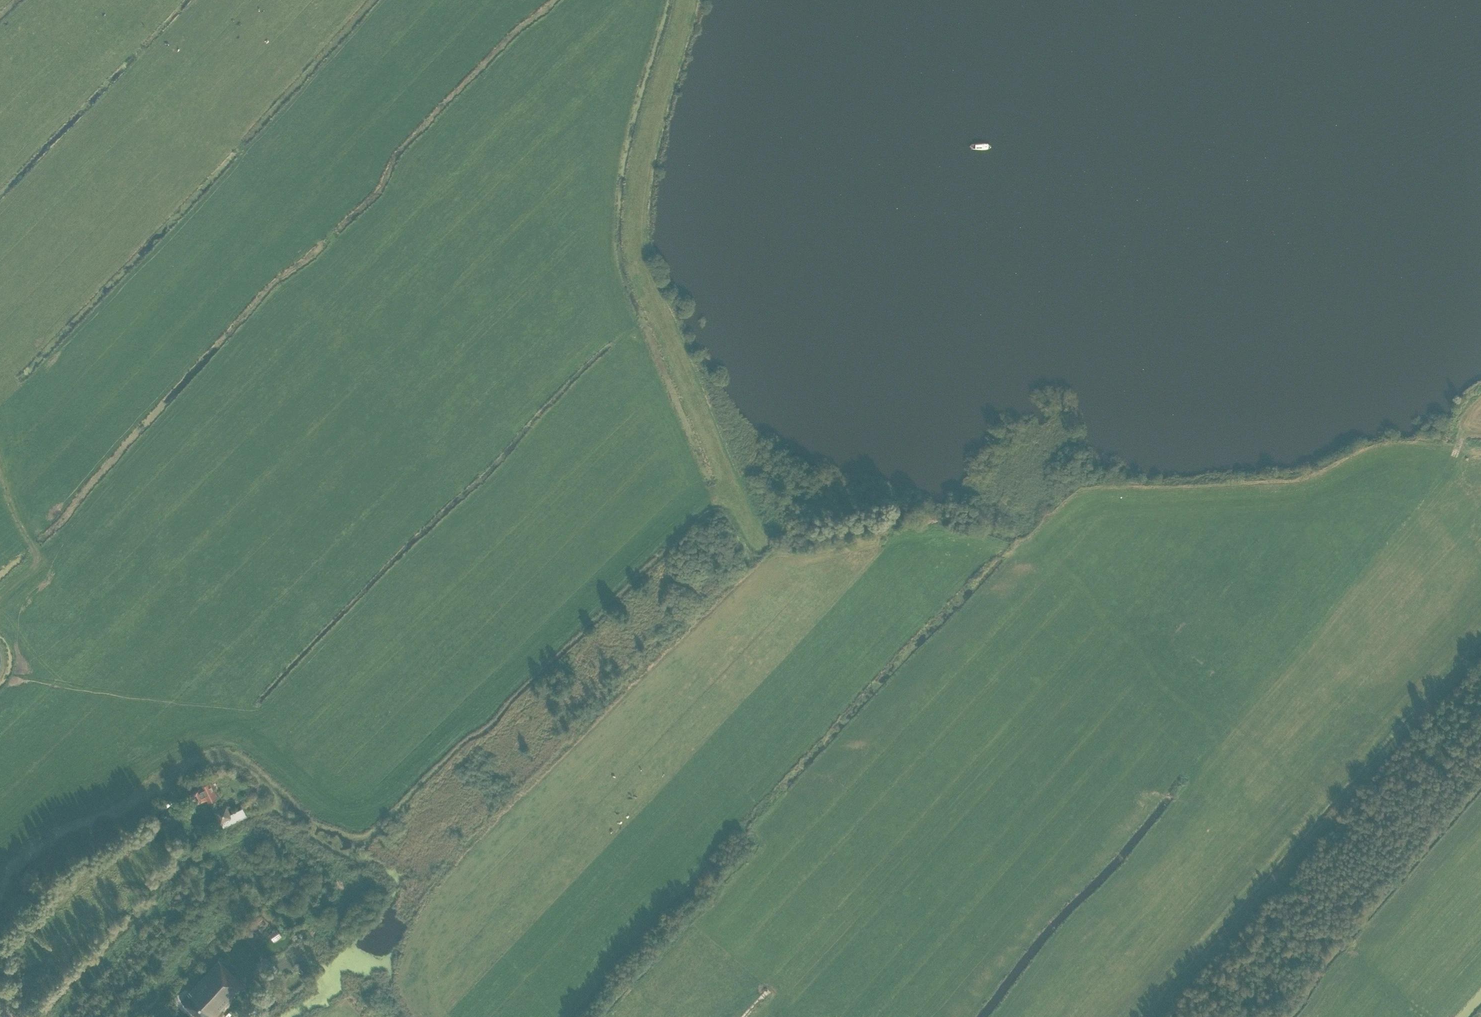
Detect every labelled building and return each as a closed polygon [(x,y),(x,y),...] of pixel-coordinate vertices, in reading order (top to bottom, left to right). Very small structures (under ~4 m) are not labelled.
[(202,786),(190,791),(196,804),(207,799),(208,803),(218,798),(211,782),(202,786)] [(231,814),(227,806),(214,812),(220,825),(222,824),(224,828),(237,821),(237,822),(247,816),(243,808),(231,814)] [(276,939),(284,932),(277,924),(269,930),(276,939)] [(219,961),(181,1001),(197,1016),(217,1016),(236,997),(234,995),(238,991),(238,992),(244,985),(219,961)]
